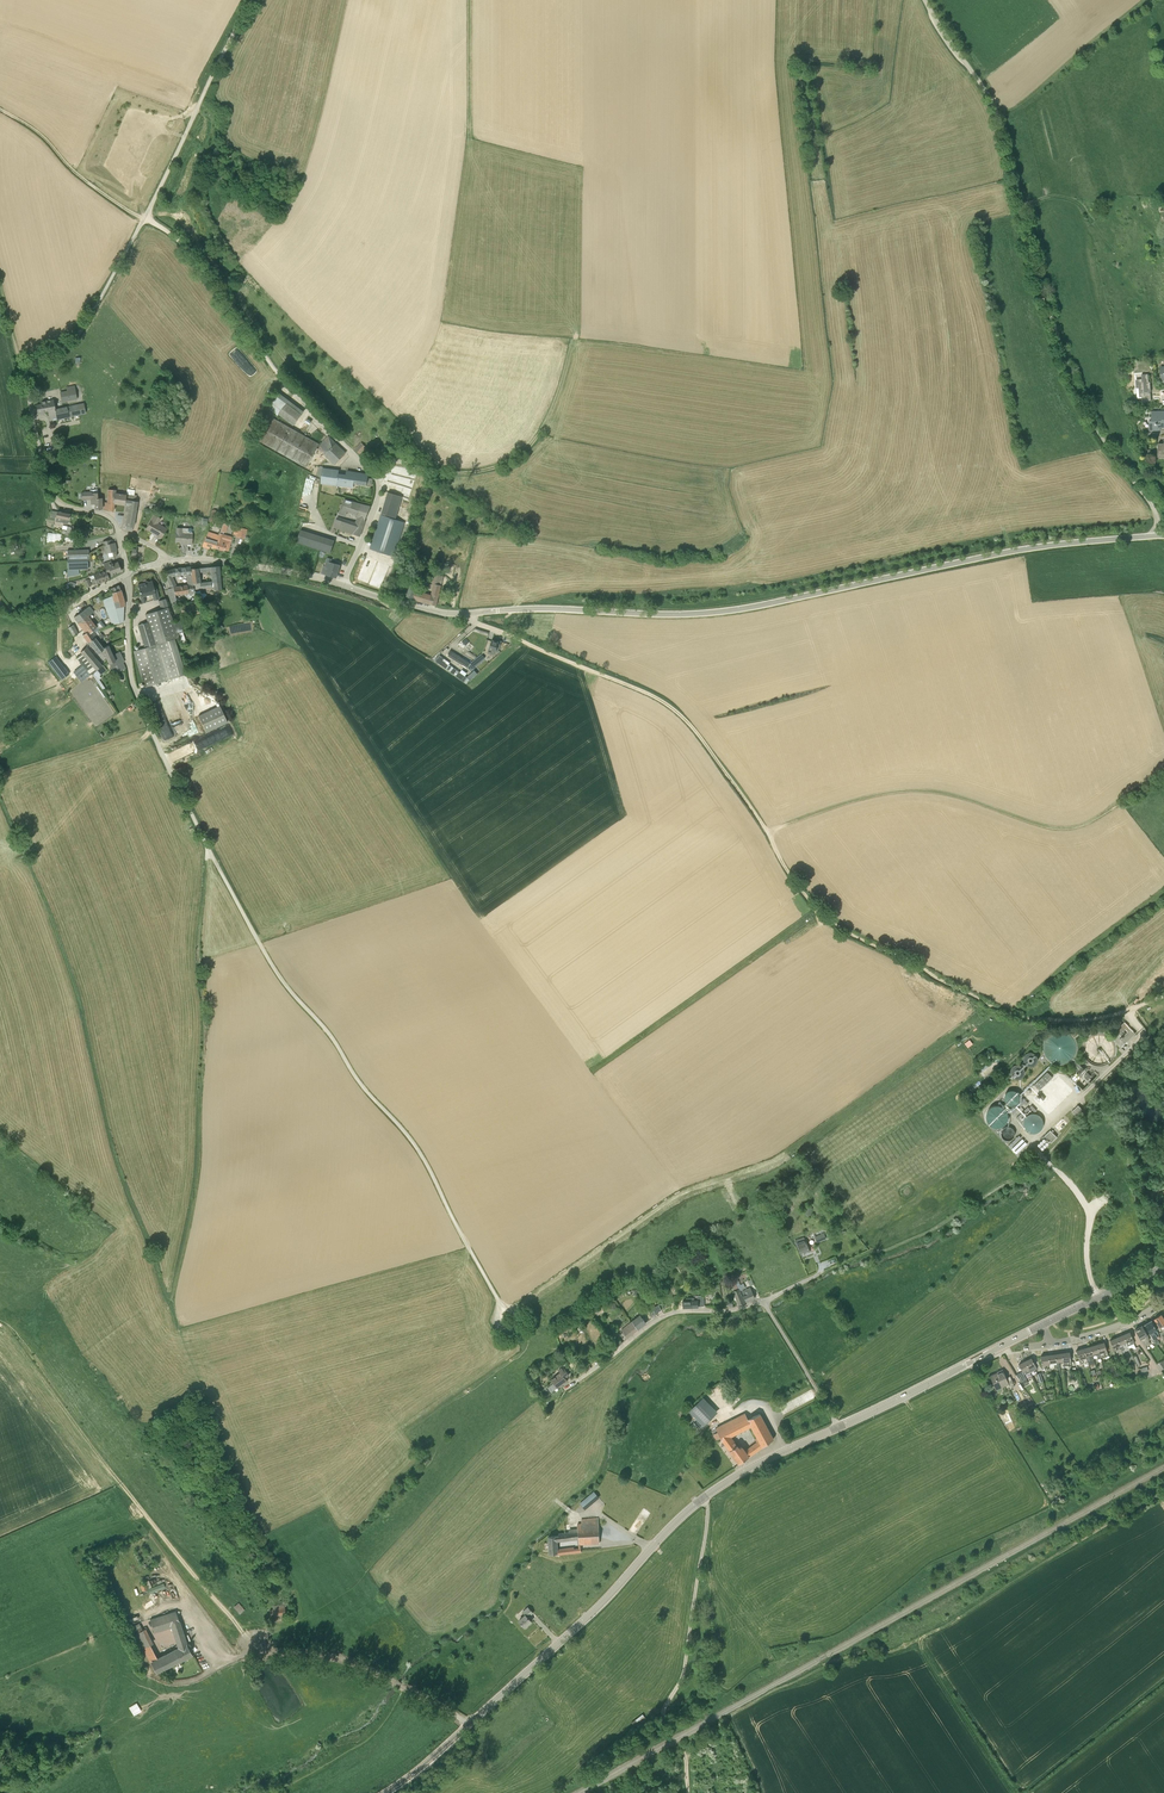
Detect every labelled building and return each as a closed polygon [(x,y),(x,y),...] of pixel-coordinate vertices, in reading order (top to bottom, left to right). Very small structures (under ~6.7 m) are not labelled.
[(1150,382),(1149,382),(1148,374),(1142,374),(1142,379),(1136,379),(1137,388),(1138,398),(1143,398),(1143,401),(1151,401),(1151,392),(1151,391),(1150,382)] [(68,397),(69,400),(77,399),(76,393),(75,390),(67,391),(61,393),(62,398),(68,397)] [(279,393),(269,406),(293,425),(303,412),(279,393)] [(38,413),(47,411),(50,421),(86,413),(84,407),(78,408),(77,404),(67,406),(55,409),(53,400),(41,402),(41,404),(36,405),(38,413)] [(1155,430),(1161,430),(1161,428),(1163,428),(1163,411),(1152,411),(1152,420),(1149,421),(1150,430),(1155,430)] [(306,467),(319,444),(271,416),(257,440),(306,467)] [(335,465),(341,457),(345,453),(328,436),(324,441),(318,447),(334,464),(335,465)] [(355,449),(360,454),(366,447),(362,442),(355,449)] [(335,486),(336,473),(337,469),(321,468),(319,484),(335,486)] [(396,476),(416,479),(418,471),(397,468),(396,476)] [(356,476),(339,474),(338,486),(353,487),(354,483),(366,485),(368,474),(356,472),(356,476)] [(125,500),(126,494),(116,493),(116,489),(108,489),(107,502),(104,502),(103,510),(114,511),(114,503),(124,504),(125,500)] [(102,508),(102,498),(98,498),(98,492),(92,493),(92,491),(82,491),(82,500),(90,500),(91,504),(95,504),(95,509),(102,508)] [(382,513),(396,517),(402,497),(388,492),(382,513)] [(125,529),(132,531),(137,501),(135,501),(136,496),(134,496),(126,494),(125,500),(124,504),(126,505),(126,511),(128,511),(125,529)] [(371,506),(365,504),(345,496),(339,514),(346,516),(347,512),(357,515),(356,517),(357,518),(355,522),(337,516),(334,528),(360,536),(365,520),(371,506)] [(70,514),(57,512),(52,510),(52,511),(50,518),(55,519),(55,517),(57,517),(56,521),(68,524),(70,514)] [(164,532),(167,528),(159,523),(161,518),(154,514),(149,523),(149,524),(146,529),(161,537),(164,532)] [(405,522),(387,516),(381,514),(370,549),(394,557),(405,522)] [(70,535),(72,527),(67,526),(66,531),(62,530),(61,533),(65,534),(70,535)] [(192,544),(192,532),(192,531),(192,530),(192,529),(192,528),(191,528),(190,528),(189,528),(178,527),(177,527),(176,536),(176,542),(186,542),(186,544),(192,544)] [(244,538),(246,529),(238,527),(236,536),(244,538)] [(216,548),(219,534),(207,531),(202,546),(207,547),(207,546),(216,548)] [(320,549),(331,552),(335,541),(300,531),(297,542),(320,549)] [(232,537),(224,535),(219,533),(219,534),(216,548),(224,550),(228,551),(232,537)] [(104,546),(105,550),(106,553),(108,553),(113,552),(116,551),(117,551),(115,542),(111,543),(104,545),(104,546)] [(89,550),(67,550),(68,560),(88,559),(89,559),(89,550)] [(330,562),(331,558),(327,558),(325,566),(324,566),(322,573),(327,574),(326,575),(337,577),(340,565),(330,562)] [(88,569),(88,560),(88,559),(68,560),(68,562),(68,570),(73,570),(88,569)] [(112,575),(121,571),(118,562),(112,564),(111,562),(108,564),(107,562),(104,564),(106,570),(109,578),(113,576),(112,575)] [(221,589),(219,572),(219,566),(190,569),(191,573),(193,583),(194,589),(200,589),(212,587),(211,581),(200,583),(199,573),(211,571),(214,590),(221,589)] [(190,569),(190,567),(178,568),(167,571),(165,571),(167,576),(172,576),(173,576),(173,575),(191,573),(190,569)] [(109,578),(106,570),(90,576),(94,585),(109,578)] [(373,585),(380,587),(384,575),(377,573),(373,585)] [(438,599),(442,585),(444,576),(432,573),(430,582),(434,583),(430,595),(428,603),(436,605),(438,599)] [(194,589),(193,583),(187,584),(177,586),(172,576),(167,576),(166,576),(171,588),(168,589),(171,602),(176,601),(175,595),(194,592),(194,589)] [(154,600),(159,599),(156,586),(154,586),(152,581),(138,585),(138,584),(141,596),(152,594),(154,600)] [(406,596),(418,600),(428,603),(430,595),(427,594),(417,591),(419,584),(411,581),(406,596)] [(112,624),(117,623),(123,622),(124,606),(124,600),(123,596),(119,585),(111,589),(113,595),(102,600),(112,624)] [(204,597),(205,597),(206,594),(203,592),(203,594),(201,593),(200,590),(195,592),(197,596),(201,598),(203,599),(204,597)] [(74,617),(80,625),(86,634),(83,636),(88,643),(95,638),(93,634),(98,630),(97,630),(94,626),(87,617),(94,612),(89,606),(74,617)] [(179,637),(178,633),(174,622),(168,607),(161,609),(145,614),(148,622),(155,645),(175,638),(179,637)] [(99,630),(106,627),(102,620),(94,626),(97,630),(99,630)] [(179,620),(174,622),(178,633),(183,631),(179,620)] [(145,648),(155,645),(148,622),(138,625),(145,648)] [(73,636),(77,634),(73,625),(69,627),(73,636)] [(103,648),(95,638),(88,643),(90,646),(91,645),(98,654),(102,650),(103,651),(103,650),(103,649),(103,648)] [(175,638),(155,645),(145,648),(134,651),(145,687),(150,685),(168,680),(186,674),(175,638)] [(499,641),(499,642),(492,640),(488,653),(491,654),(491,656),(493,656),(493,655),(494,655),(495,651),(498,652),(502,641),(499,641)] [(125,668),(124,666),(122,663),(124,662),(120,652),(113,655),(108,645),(103,648),(103,649),(103,650),(103,651),(106,658),(109,664),(113,673),(125,668)] [(76,657),(82,665),(74,672),(81,681),(90,675),(92,673),(101,666),(102,666),(86,647),(81,652),(81,653),(76,657)] [(102,650),(98,654),(103,661),(106,658),(103,651),(102,650)] [(485,658),(481,654),(471,662),(470,663),(451,651),(448,655),(467,668),(468,667),(471,672),(472,671),(474,667),(485,658)] [(475,670),(467,677),(443,660),(444,658),(439,654),(435,660),(458,677),(467,683),(478,674),(475,670)] [(48,662),(62,680),(69,674),(56,656),(48,662)] [(101,666),(92,673),(97,681),(101,678),(99,675),(105,671),(101,666)] [(227,722),(219,705),(198,716),(206,733),(227,722)] [(214,742),(233,735),(230,726),(214,732),(216,737),(212,738),(214,742)] [(1128,1026),(1128,1025),(1124,1021),(1113,1032),(1117,1036),(1125,1029),(1127,1031),(1120,1038),(1124,1043),(1135,1033),(1130,1028),(1128,1026)] [(1058,1032),(1056,1032),(1053,1033),(1051,1034),(1049,1036),(1047,1038),(1046,1041),(1045,1043),(1044,1046),(1044,1048),(1045,1051),(1045,1053),(1046,1056),(1048,1058),(1050,1060),(1052,1061),(1054,1063),(1057,1063),(1060,1064),(1062,1064),(1065,1063),(1067,1062),(1070,1061),(1072,1060),(1073,1058),(1075,1056),(1076,1053),(1077,1051),(1077,1048),(1077,1046),(1076,1043),(1075,1041),(1074,1038),(1072,1036),(1070,1035),(1068,1033),(1066,1032),(1063,1032),(1061,1031),(1058,1032)] [(1087,1037),(1086,1039),(1084,1042),(1083,1045),(1082,1048),(1083,1052),(1083,1055),(1085,1058),(1087,1061),(1089,1063),(1092,1065),(1095,1066),(1099,1066),(1102,1066),(1105,1065),(1109,1064),(1111,1062),(1114,1059),(1115,1057),(1117,1053),(1117,1051),(1117,1048),(1117,1045),(1116,1042),(1114,1040),(1113,1038),(1111,1036),(1108,1034),(1106,1033),(1103,1032),(1100,1032),(1097,1032),(1095,1032),(1092,1033),(1090,1035),(1087,1037)] [(1031,1067),(1034,1066),(1036,1064),(1037,1062),(1037,1060),(1037,1057),(1036,1055),(1034,1053),(1032,1052),(1029,1052),(1027,1052),(1024,1054),(1023,1056),(1022,1059),(1022,1062),(1024,1064),(1026,1066),(1029,1067),(1031,1067)] [(980,1064),(982,1069),(998,1062),(996,1056),(980,1064)] [(1019,1079),(1021,1078),(1023,1076),(1024,1074),(1025,1072),(1024,1070),(1023,1067),(1022,1066),(1019,1064),(1017,1064),(1014,1065),(1012,1066),(1010,1068),(1009,1071),(1010,1074),(1011,1076),(1013,1078),(1016,1079),(1019,1079)] [(1047,1073),(1041,1079),(1034,1085),(1039,1090),(1052,1078),(1047,1073)] [(1013,1106),(1016,1104),(1018,1103),(1019,1100),(1019,1098),(1019,1095),(1018,1093),(1016,1091),(1013,1090),(1011,1089),(1008,1090),(1005,1092),(1004,1094),(1003,1097),(1003,1100),(1005,1103),(1007,1105),(1010,1106),(1013,1106)] [(1079,1104),(1072,1110),(1077,1115),(1084,1109),(1079,1104)] [(997,1127),(1001,1125),(1004,1123),(1005,1120),(1006,1116),(1006,1113),(1004,1110),(1002,1107),(998,1106),(994,1105),(991,1106),(987,1108),(985,1111),(984,1115),(985,1119),(986,1123),(990,1126),(993,1127),(997,1127)] [(1036,1133),(1039,1132),(1041,1130),(1043,1127),(1044,1123),(1043,1120),(1042,1117),(1040,1115),(1036,1113),(1033,1113),(1029,1114),(1026,1116),(1024,1119),(1023,1122),(1023,1126),(1025,1130),(1028,1132),(1032,1133),(1036,1133)] [(1009,1140),(1011,1139),(1013,1137),(1014,1136),(1014,1133),(1014,1131),(1013,1129),(1011,1128),(1009,1127),(1007,1126),(1004,1127),(1002,1128),(1001,1130),(1000,1133),(1001,1135),(1002,1137),(1004,1139),(1006,1140),(1009,1140)] [(1044,1136),(1051,1143),(1057,1137),(1054,1134),(1054,1135),(1052,1133),(1053,1133),(1050,1130),(1044,1136)] [(815,1237),(817,1242),(826,1239),(824,1233),(815,1237)] [(810,1250),(806,1240),(804,1237),(795,1240),(797,1243),(801,1254),(810,1250)] [(755,1298),(753,1292),(751,1287),(746,1289),(748,1293),(743,1295),(744,1296),(746,1301),(755,1298)] [(739,1304),(746,1301),(744,1296),(743,1296),(740,1290),(741,1290),(741,1288),(733,1291),(739,1304)] [(686,1301),(683,1301),(683,1307),(704,1306),(704,1295),(698,1295),(694,1296),(694,1298),(686,1298),(686,1301)] [(655,1313),(656,1312),(661,1310),(659,1305),(652,1308),(655,1313)] [(651,1306),(646,1309),(643,1310),(644,1313),(647,1311),(649,1310),(652,1316),(655,1314),(655,1313),(652,1308),(651,1306)] [(646,1323),(642,1318),(640,1315),(632,1321),(638,1329),(646,1323)] [(1163,1332),(1163,1320),(1160,1315),(1154,1319),(1163,1333),(1163,1332)] [(1153,1331),(1157,1330),(1151,1320),(1145,1324),(1153,1340),(1155,1343),(1157,1345),(1160,1343),(1159,1341),(1153,1331)] [(627,1337),(638,1329),(632,1321),(621,1330),(627,1337)] [(1147,1335),(1147,1334),(1142,1325),(1135,1329),(1140,1339),(1141,1338),(1146,1346),(1150,1343),(1148,1340),(1150,1340),(1147,1335)] [(618,1330),(613,1341),(618,1346),(622,1343),(617,1337),(621,1334),(618,1330)] [(1135,1343),(1132,1337),(1130,1332),(1123,1334),(1129,1348),(1131,1347),(1134,1349),(1136,1348),(1134,1343),(1135,1343)] [(1130,1349),(1129,1348),(1123,1334),(1117,1337),(1120,1345),(1124,1353),(1126,1352),(1125,1351),(1130,1349)] [(1110,1340),(1113,1348),(1115,1351),(1117,1350),(1116,1347),(1120,1345),(1117,1337),(1110,1340)] [(1107,1351),(1106,1348),(1104,1342),(1097,1344),(1099,1352),(1100,1354),(1101,1357),(1105,1355),(1105,1356),(1108,1355),(1107,1351)] [(1090,1346),(1092,1355),(1099,1352),(1097,1344),(1090,1346)] [(1095,1363),(1093,1357),(1092,1355),(1090,1346),(1084,1348),(1086,1357),(1089,1365),(1095,1363)] [(1086,1357),(1084,1348),(1076,1350),(1079,1360),(1080,1364),(1083,1363),(1082,1358),(1086,1357)] [(1071,1361),(1071,1358),(1070,1352),(1062,1353),(1063,1361),(1064,1366),(1072,1365),(1071,1361)] [(1055,1354),(1056,1362),(1063,1361),(1062,1353),(1055,1354)] [(1056,1362),(1055,1354),(1048,1355),(1050,1365),(1050,1368),(1054,1367),(1054,1368),(1057,1367),(1057,1363),(1056,1362)] [(1045,1365),(1050,1365),(1048,1355),(1041,1356),(1042,1362),(1042,1366),(1043,1370),(1046,1369),(1045,1365)] [(1035,1365),(1034,1363),(1032,1358),(1025,1361),(1031,1372),(1037,1368),(1035,1365)] [(1027,1379),(1024,1375),(1031,1372),(1025,1361),(1019,1364),(1021,1370),(1023,1371),(1016,1374),(1021,1382),(1023,1381),(1027,1379)] [(550,1392),(557,1387),(558,1388),(567,1380),(565,1378),(569,1374),(563,1367),(559,1370),(561,1372),(555,1376),(551,1379),(554,1383),(547,1388),(550,1392)] [(1006,1378),(1005,1375),(1003,1369),(990,1375),(992,1380),(994,1385),(1000,1383),(1002,1387),(1009,1384),(1010,1388),(1014,1386),(1010,1376),(1006,1378)] [(801,1395),(804,1403),(816,1398),(812,1390),(801,1395)] [(692,1417),(702,1427),(705,1424),(698,1416),(710,1404),(708,1402),(692,1417)] [(752,1427),(748,1420),(748,1419),(745,1413),(716,1427),(722,1440),(731,1437),(752,1427)] [(762,1447),(774,1439),(760,1414),(748,1420),(752,1427),(759,1440),(762,1447)] [(745,1450),(742,1446),(740,1448),(738,1445),(737,1445),(731,1437),(722,1440),(730,1450),(739,1464),(749,1456),(745,1450)] [(762,1447),(759,1440),(752,1445),(756,1451),(762,1447)] [(587,1509),(601,1496),(595,1490),(581,1502),(587,1509)] [(580,1544),(581,1544),(599,1543),(599,1538),(598,1518),(590,1518),(581,1519),(582,1523),(579,1523),(579,1528),(580,1539),(580,1544)] [(558,1553),(558,1548),(558,1541),(580,1539),(579,1528),(570,1530),(570,1532),(559,1533),(559,1535),(548,1537),(549,1554),(558,1553)] [(150,1593),(165,1588),(163,1583),(148,1589),(150,1593)] [(235,1606),(241,1613),(245,1610),(239,1602),(235,1606)] [(286,1613),(285,1607),(284,1604),(273,1606),(273,1609),(270,1610),(271,1615),(286,1613)] [(532,1621),(528,1617),(534,1613),(528,1606),(522,1612),(524,1615),(519,1620),(525,1627),(532,1621)] [(180,1661),(192,1655),(185,1639),(176,1611),(150,1620),(154,1632),(171,1627),(178,1647),(157,1658),(143,1631),(139,1623),(133,1626),(137,1634),(156,1672),(180,1660),(180,1661)] [(136,1702),(129,1707),(134,1715),(141,1710),(136,1702)] [(635,1727),(648,1720),(645,1714),(632,1720),(635,1727)]
